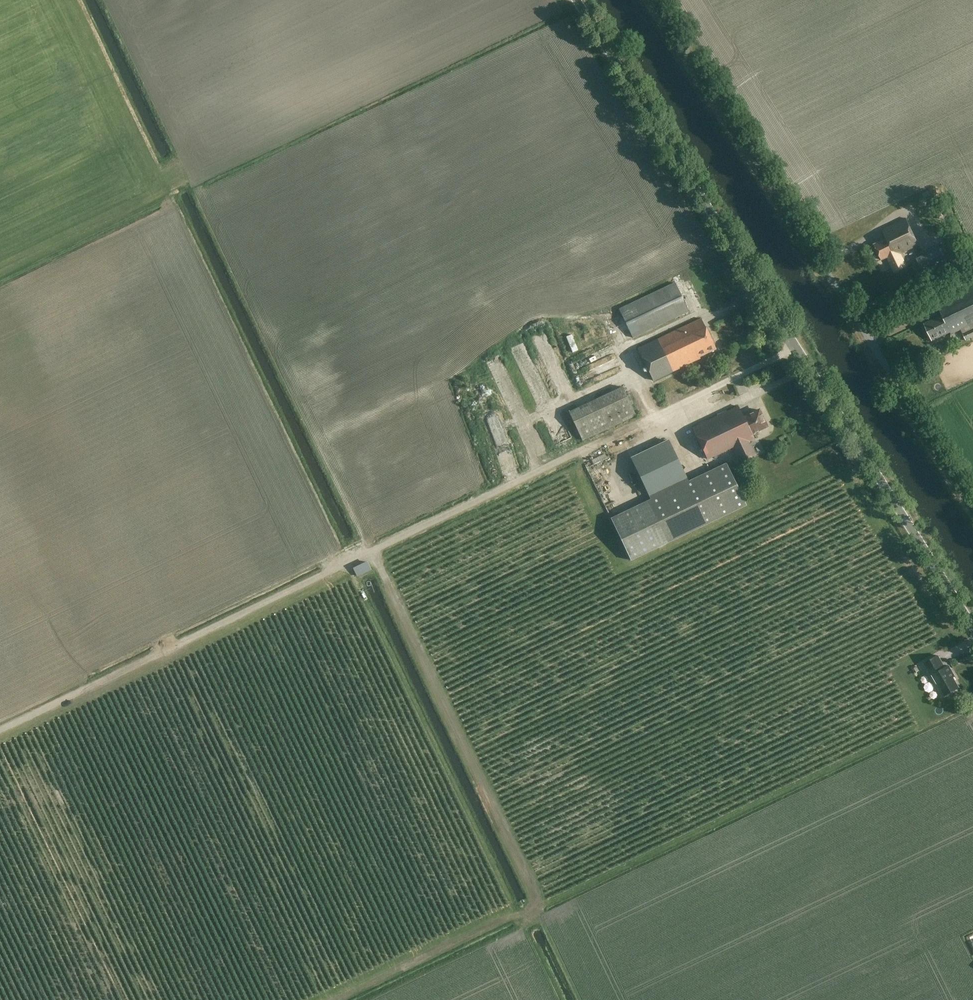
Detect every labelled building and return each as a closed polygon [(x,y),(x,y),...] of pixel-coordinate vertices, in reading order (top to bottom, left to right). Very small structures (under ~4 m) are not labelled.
[(919,245),(906,219),(882,231),(886,239),(874,245),(882,260),(888,257),(895,271),(906,266),(900,254),(919,245)] [(949,263),(942,249),(919,260),(926,275),(949,263)] [(689,311),(675,283),(619,310),(632,338),(689,311)] [(927,328),(972,306),(972,288),(938,305),(943,316),(925,324),(927,328)] [(927,328),(933,340),(950,332),(951,334),(972,323),(972,306),(927,328)] [(715,349),(701,319),(638,349),(653,381),(700,358),(699,357),(715,349)] [(962,333),(965,340),(972,337),(972,328),(962,333)] [(636,415),(622,387),(569,412),(582,440),(636,415)] [(743,417),(738,406),(692,428),(707,459),(732,447),(739,462),(755,455),(748,441),(750,440),(749,439),(753,437),(751,433),(766,426),(759,410),(743,417)] [(497,412),(488,415),(492,428),(500,426),(497,412)] [(624,461),(641,497),(677,480),(660,444),(624,461)] [(746,505),(726,463),(610,518),(630,560),(746,505)] [(357,576),(373,569),(369,558),(352,565),(357,576)] [(937,655),(924,663),(924,664),(928,671),(929,672),(929,671),(932,676),(943,696),(959,687),(953,677),(954,676),(948,665),(943,668),(941,665),(942,664),(937,655)]
